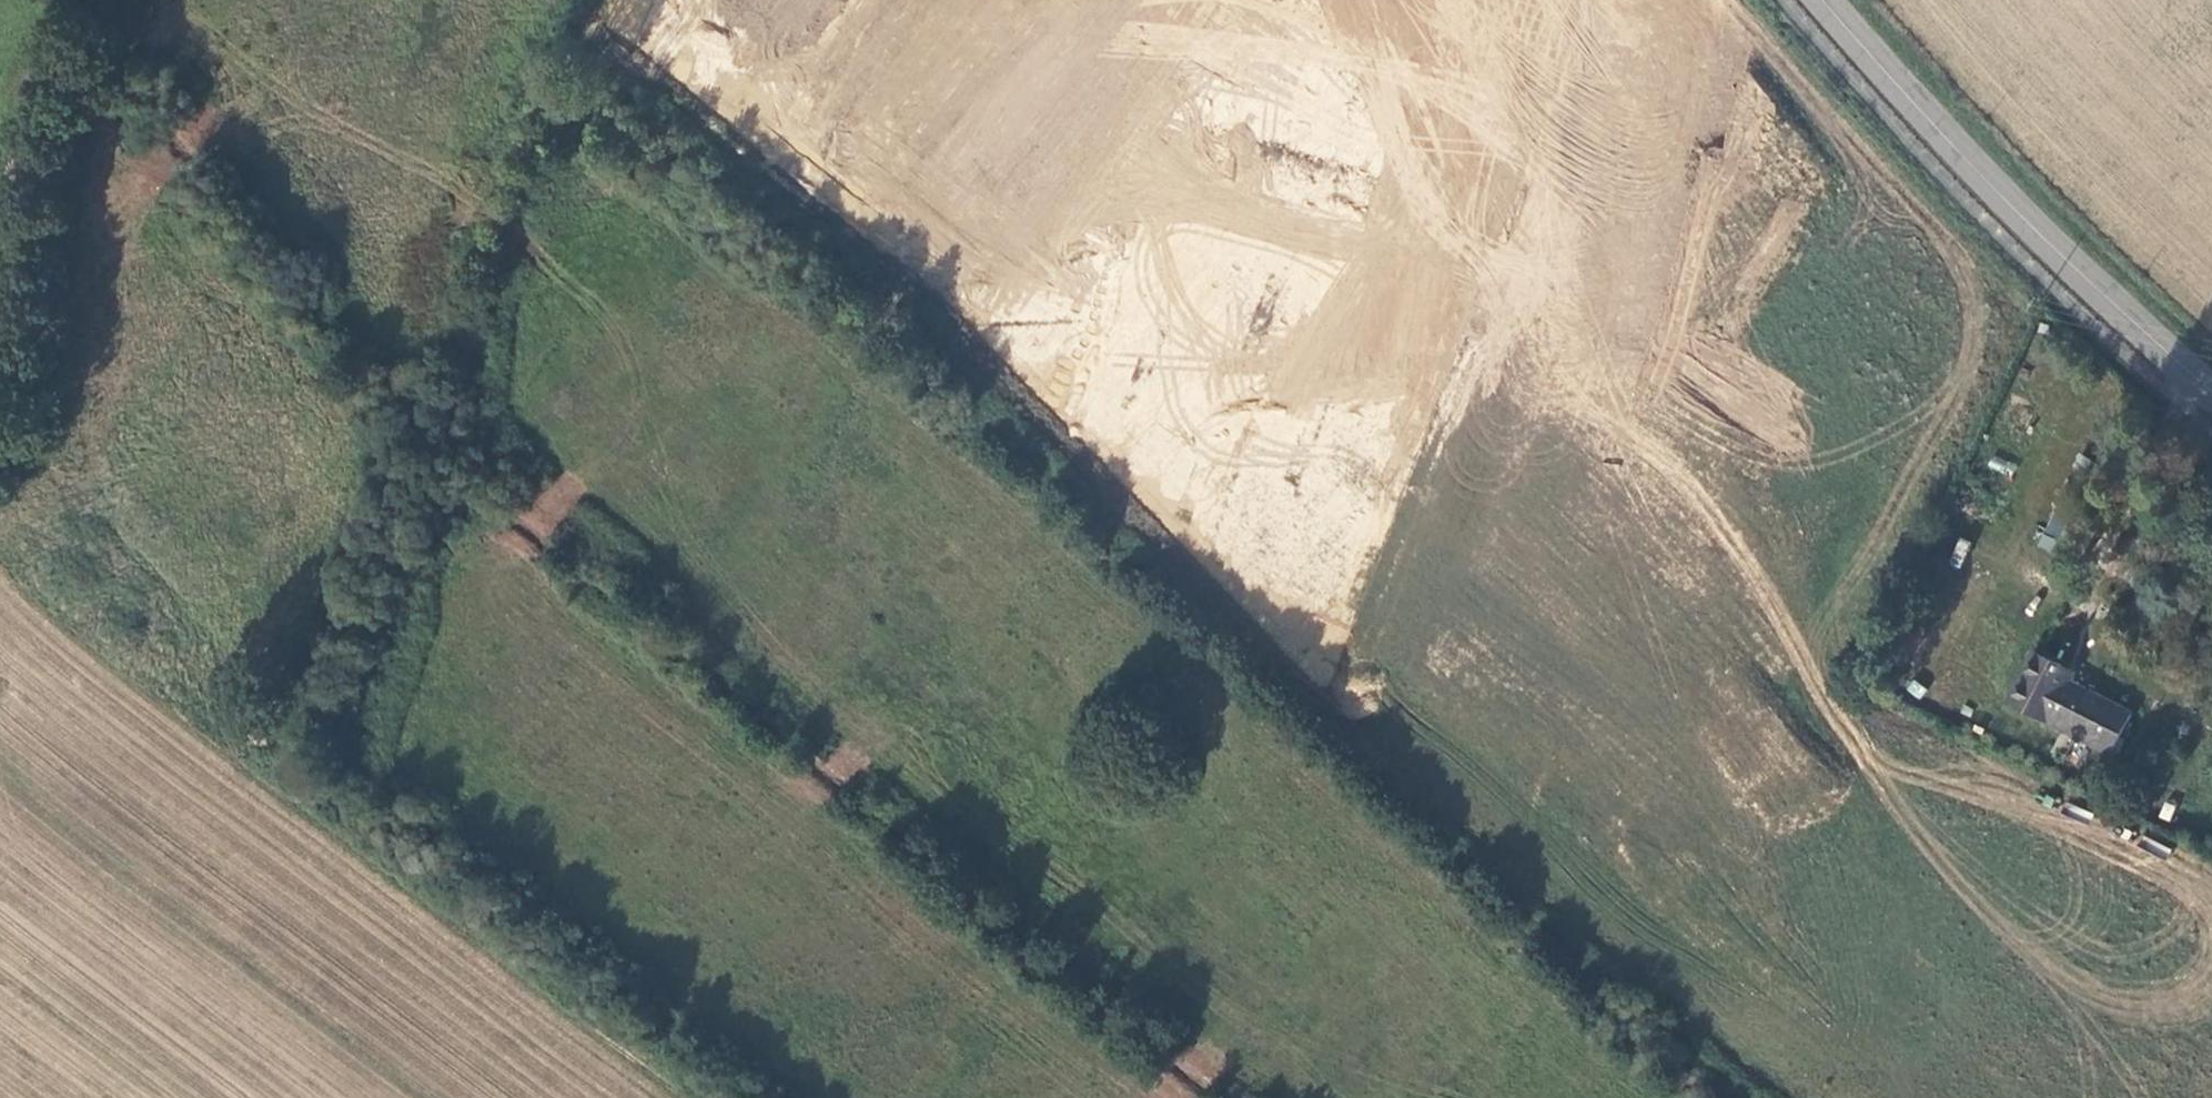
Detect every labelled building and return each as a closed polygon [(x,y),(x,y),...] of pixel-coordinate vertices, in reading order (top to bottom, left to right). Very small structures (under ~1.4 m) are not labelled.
[(2088,646),(2052,627),(2027,677),(2132,731),(2151,693),(2083,655),(2088,646)] [(2056,705),(2026,690),(2013,717),(2042,731),(2056,705)]
